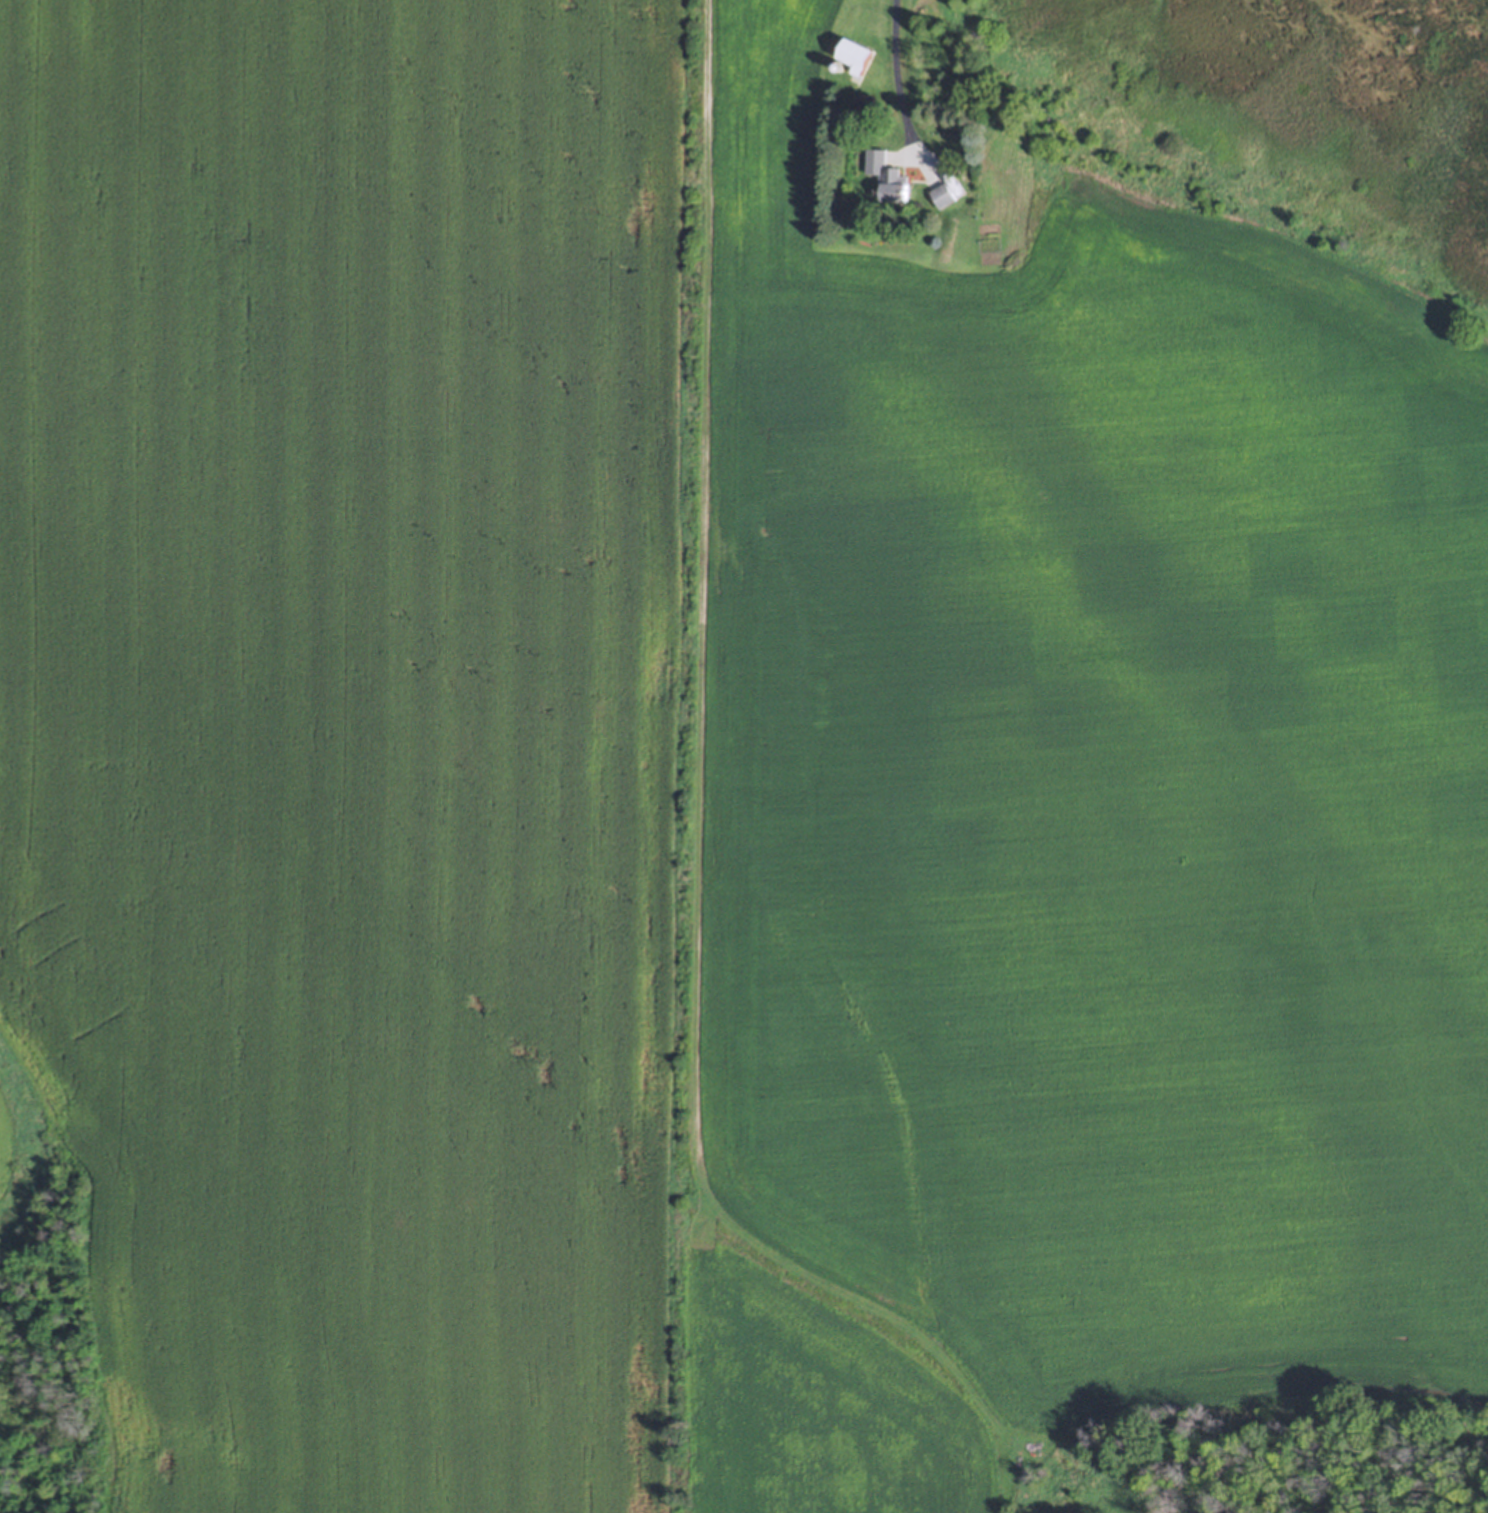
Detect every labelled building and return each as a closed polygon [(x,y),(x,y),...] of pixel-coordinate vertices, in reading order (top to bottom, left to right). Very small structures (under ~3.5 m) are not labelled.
[(864,68),(861,74),(874,80),(886,51),(856,39),(847,61),(864,68)] [(917,203),(917,177),(906,177),(906,168),(890,168),(891,150),(870,150),(869,184),(880,185),(880,202),(917,203)] [(935,193),(944,210),(966,198),(957,182),(935,193)]
